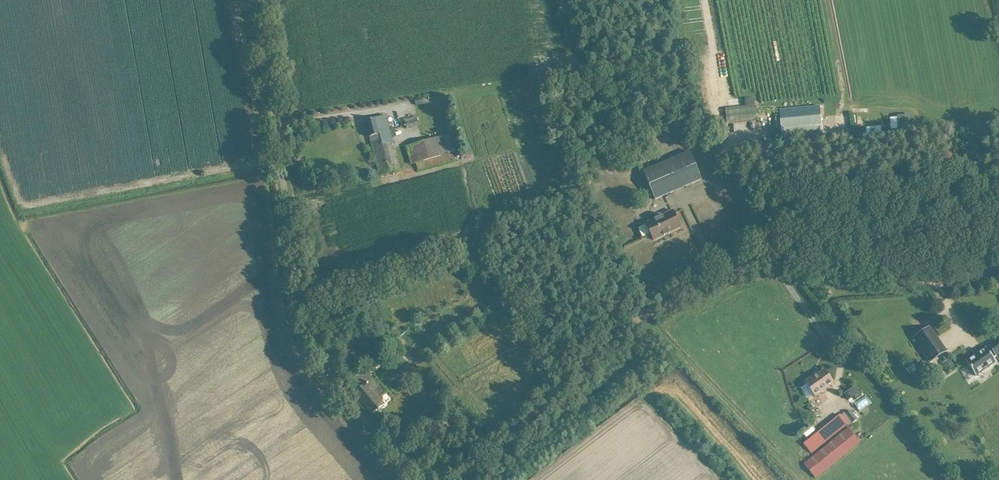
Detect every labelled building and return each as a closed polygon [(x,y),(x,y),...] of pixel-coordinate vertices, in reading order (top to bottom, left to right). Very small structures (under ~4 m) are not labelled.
[(726,121),(756,118),(755,105),(725,108),(726,121)] [(920,107),(900,109),(902,127),(922,125),(920,107)] [(365,121),(380,176),(400,171),(386,116),(365,121)] [(782,140),(823,137),(821,116),(780,120),(782,140)] [(416,117),(405,120),(407,128),(418,125),(416,117)] [(852,127),(850,127),(851,138),(854,137),(878,135),(877,124),(852,127)] [(407,147),(411,164),(416,163),(417,169),(451,160),(449,154),(455,152),(450,135),(407,147)] [(655,199),(702,179),(690,151),(643,172),(655,199)] [(669,233),(681,227),(673,211),(662,216),(662,215),(660,214),(658,213),(655,214),(654,216),(655,219),(654,219),(655,220),(646,224),(654,240),(664,235),(664,236),(665,236),(664,235),(668,233),(669,234),(669,233)] [(946,350),(946,349),(938,355),(931,345),(939,339),(931,327),(914,338),(929,362),(946,350)] [(989,346),(992,350),(988,352),(986,348),(966,361),(976,376),(983,371),(980,367),(986,363),(988,366),(988,367),(995,362),(993,358),(996,356),(998,354),(998,339),(989,346)] [(392,347),(404,358),(409,352),(398,341),(392,347)] [(913,377),(921,372),(917,365),(908,371),(913,377)] [(373,415),(378,410),(379,411),(380,410),(380,409),(385,405),(378,397),(380,396),(380,395),(381,394),(382,393),(382,392),(382,391),(382,390),(381,389),(381,388),(380,387),(365,369),(354,379),(362,388),(355,394),(373,415)] [(824,370),(818,375),(813,378),(812,376),(805,382),(815,396),(834,383),(824,370)] [(854,386),(844,393),(849,400),(854,396),(857,399),(861,396),(854,386)] [(804,442),(811,452),(847,423),(848,425),(852,423),(857,419),(850,410),(842,417),(840,414),(804,442)] [(307,466),(319,464),(318,457),(301,460),(299,450),(294,454),(259,433),(256,438),(257,438),(185,451),(178,450),(174,428),(170,434),(146,430),(132,439),(128,463),(127,455),(81,463),(92,479),(310,479),(307,466)] [(804,463),(815,475),(859,440),(849,428),(804,463)]
